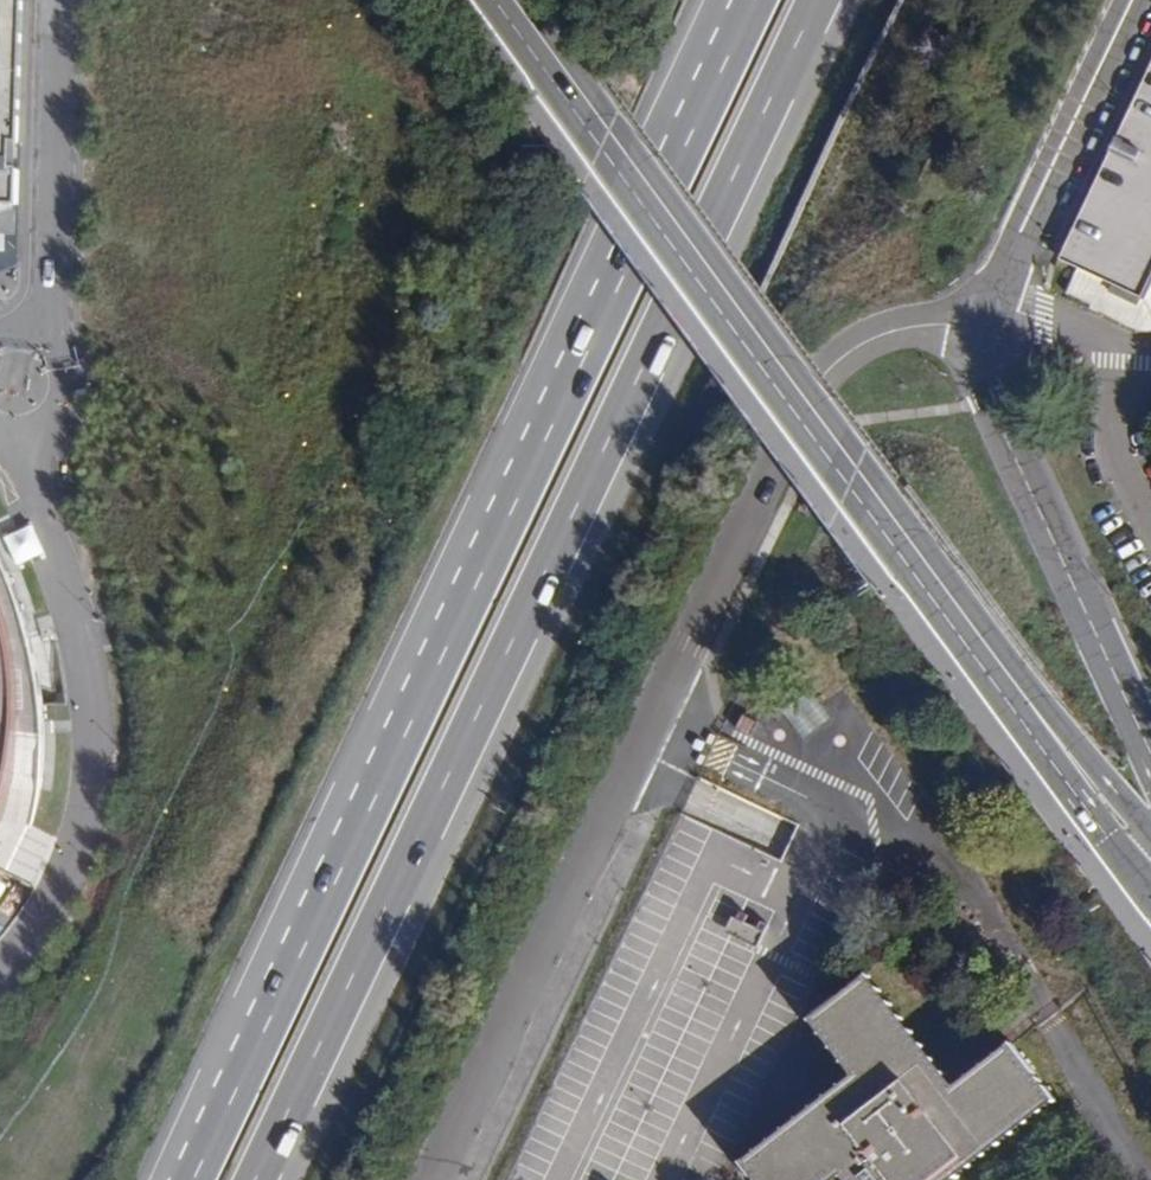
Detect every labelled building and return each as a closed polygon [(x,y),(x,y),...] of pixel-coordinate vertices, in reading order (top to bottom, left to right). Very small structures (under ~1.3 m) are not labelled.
[(19,205),(24,0),(0,0),(0,205),(19,205)] [(1059,265),(1078,274),(1092,281),(1109,288),(1104,298),(1135,312),(1150,276),(1150,67),(1059,265)] [(18,266),(19,205),(0,205),(0,273),(18,266)] [(1078,274),(1066,298),(1091,310),(1089,314),(1136,338),(1146,341),(1150,341),(1150,276),(1135,312),(1104,298),(1109,288),(1092,281),(1078,274)] [(2,816),(13,770),(27,773),(41,776),(43,740),(42,706),(29,640),(19,611),(10,582),(0,560),(0,819),(2,816)] [(785,711),(801,737),(827,721),(812,695),(785,711)] [(760,722),(743,714),(736,728),(753,737),(760,722)] [(766,930),(742,918),(738,927),(762,939),(766,930)] [(762,939),(738,927),(732,937),(757,949),(762,939)] [(1055,1104),(1008,1047),(955,1089),(865,978),(809,1023),(854,1077),(742,1167),(753,1179),(962,1179),(1055,1104)]
